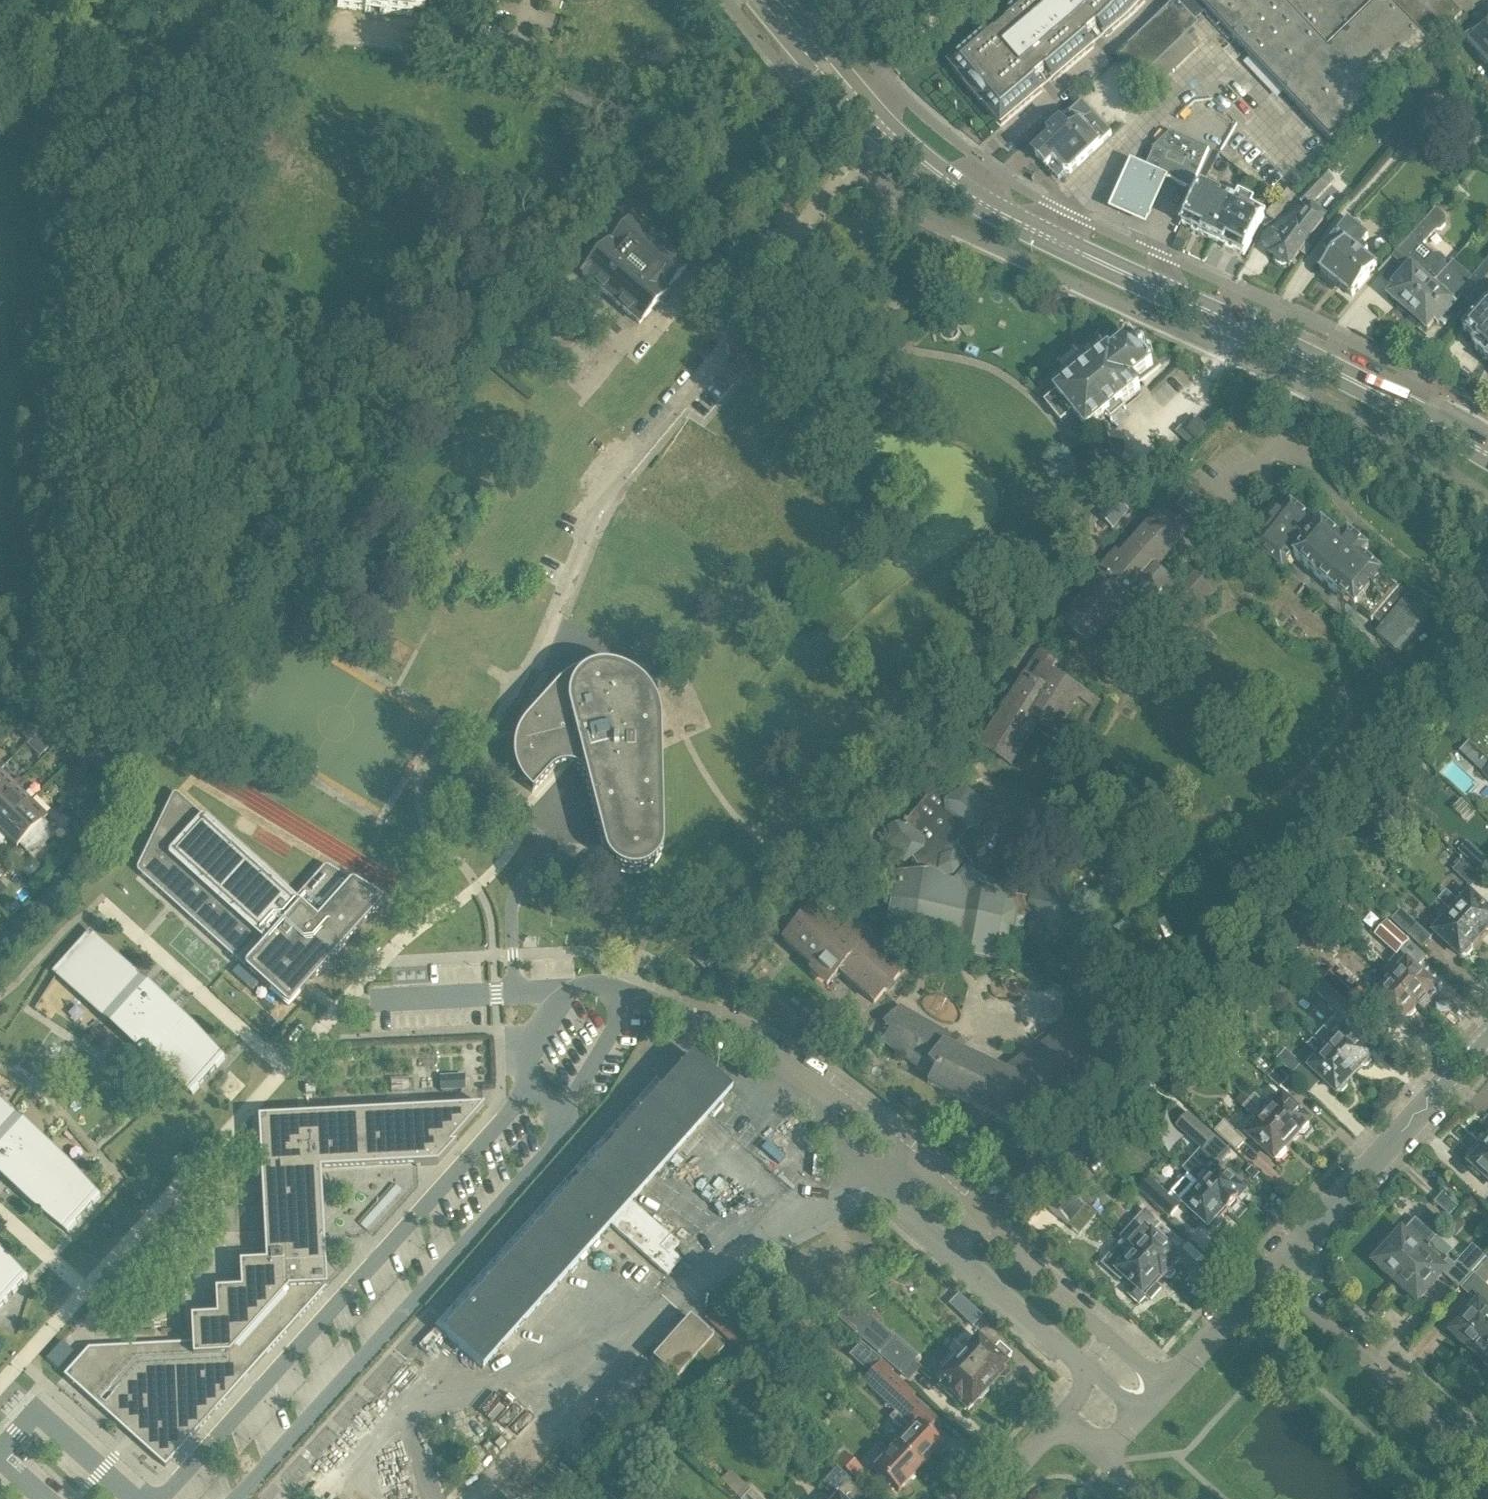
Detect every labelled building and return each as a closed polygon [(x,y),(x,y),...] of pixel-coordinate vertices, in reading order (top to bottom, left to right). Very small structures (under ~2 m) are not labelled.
[(427,0),(338,0),(337,7),(365,10),(365,12),(385,15),(385,13),(413,16),(414,8),(425,9),(427,0)] [(1146,3),(1144,0),(1026,0),(950,64),(968,86),(967,87),(983,105),(984,104),(1002,125),(1042,91),(1035,83),(1047,73),(1054,81),(1094,47),(1087,39),(1099,29),(1106,37),(1146,3)] [(1176,0),(1177,1),(1196,22),(1208,11),(1333,142),(1460,18),(1443,0),(1177,0),(1176,0)] [(1138,78),(1138,77),(1196,22),(1177,1),(1118,57),(1138,78)] [(1483,60),(1487,55),(1487,29),(1487,30),(1483,25),(1466,41),(1483,60)] [(1054,141),(1037,157),(1044,164),(1049,169),(1051,167),(1060,176),(1064,172),(1065,174),(1069,174),(1073,174),(1084,163),(1101,147),(1113,135),(1083,104),(1081,103),(1064,118),(1066,120),(1055,129),(1049,135),(1052,138),(1054,141)] [(1210,150),(1172,133),(1155,148),(1154,148),(1153,149),(1155,150),(1146,169),(1165,178),(1191,189),(1191,190),(1192,191),(1210,150)] [(1147,220),(1165,178),(1146,169),(1136,165),(1118,207),(1147,220)] [(1296,197),(1295,199),(1307,210),(1336,181),(1324,169),(1296,197)] [(1234,202),(1211,190),(1203,187),(1184,226),(1202,235),(1202,236),(1214,242),(1234,202)] [(1295,199),(1296,197),(1288,189),(1266,214),(1274,222),(1295,199)] [(1234,202),(1214,242),(1226,249),(1227,248),(1245,257),(1265,217),(1248,209),(1251,202),(1237,195),(1234,202)] [(1408,312),(1409,314),(1438,282),(1455,263),(1453,262),(1447,268),(1446,267),(1446,259),(1440,254),(1434,254),(1424,246),(1437,231),(1441,231),(1447,225),(1446,217),(1437,209),(1392,258),(1407,272),(1394,286),(1397,288),(1390,296),(1398,304),(1398,308),(1403,313),(1408,312)] [(1274,236),(1266,248),(1267,249),(1275,254),(1274,256),(1277,259),(1277,260),(1277,263),(1283,267),(1287,266),(1288,267),(1289,268),(1301,252),(1305,255),(1310,248),(1305,245),(1316,230),(1324,220),(1311,210),(1303,221),(1292,235),(1282,227),(1275,237),(1274,236)] [(631,219),(583,274),(640,325),(688,270),(631,219)] [(1353,297),(1378,267),(1365,257),(1369,251),(1362,246),(1369,237),(1349,221),(1326,250),(1333,256),(1321,271),(1353,297)] [(1478,308),(1487,296),(1487,261),(1472,279),(1455,263),(1438,282),(1409,314),(1410,315),(1410,319),(1415,324),(1419,322),(1428,330),(1435,322),(1438,324),(1441,321),(1445,325),(1449,320),(1445,316),(1455,305),(1454,304),(1463,294),(1478,308)] [(1463,336),(1487,360),(1487,307),(1475,322),(1463,336)] [(1153,363),(1132,337),(1113,353),(1111,351),(1092,366),(1091,365),(1085,365),(1077,371),(1075,376),(1077,378),(1058,394),(1058,395),(1047,404),(1062,422),(1073,413),(1088,431),(1107,416),(1113,423),(1128,411),(1122,404),(1142,388),(1134,379),(1153,363)] [(728,371),(739,380),(752,365),(741,356),(728,371)] [(1198,421),(1189,431),(1199,440),(1208,430),(1198,421)] [(1114,529),(1130,511),(1118,500),(1102,518),(1114,529)] [(1321,528),(1292,505),(1282,517),(1275,510),(1268,519),(1266,518),(1259,526),(1268,534),(1257,548),(1284,570),(1296,555),(1298,556),(1296,559),(1298,561),(1299,560),(1355,607),(1355,608),(1357,610),(1358,610),(1373,622),(1375,620),(1383,627),(1377,634),(1381,640),(1396,652),(1402,655),(1428,624),(1424,618),(1411,607),(1421,595),(1406,582),(1399,590),(1384,577),(1385,577),(1365,559),(1370,553),(1350,536),(1344,543),(1324,525),(1321,528)] [(1157,570),(1188,535),(1163,512),(1122,558),(1117,554),(1101,573),(1105,577),(1064,623),(1090,646),(1121,610),(1156,641),(1190,602),(1199,610),(1217,590),(1197,573),(1180,592),(1157,570)] [(988,740),(983,748),(997,756),(1002,748),(1017,758),(1040,723),(1073,745),(1099,704),(1052,674),(1052,673),(1049,672),(1058,658),(1042,648),(1023,678),(1025,680),(1017,693),(988,740)] [(663,850),(663,845),(660,717),(658,708),(653,699),(648,691),(642,684),(634,678),(625,673),(615,669),(605,668),(595,668),(585,670),(575,673),(567,678),(559,685),(524,723),(519,730),(516,738),(514,745),(514,754),(514,755),(515,763),(517,771),(521,779),(526,786),(533,793),(551,773),(554,770),(557,768),(560,767),(563,766),(567,766),(570,766),(573,767),(577,768),(579,770),(582,773),(584,775),(586,778),(587,781),(606,856),(608,860),(611,863),(614,866),(618,869),(622,871),(627,873),(631,873),(636,873),(641,872),(645,871),(649,869),(653,866),(656,862),(659,858),(661,854),(663,850)] [(38,734),(27,745),(40,757),(50,747),(38,734)] [(1014,926),(1013,925),(987,884),(987,879),(1021,800),(1021,798),(1021,796),(1020,794),(1020,792),(1019,791),(1018,790),(1017,789),(961,766),(960,766),(958,766),(956,766),(955,766),(954,767),(953,768),(952,769),(908,819),(905,822),(887,865),(885,891),(886,891),(884,912),(884,913),(885,914),(885,916),(887,917),(888,918),(942,941),(995,955),(997,955),(999,955),(1000,955),(1002,954),(1004,953),(1005,952),(1005,951),(1006,950),(1015,930),(1015,929),(1014,928),(1014,927),(1014,926)] [(10,792),(22,781),(18,778),(14,783),(1,770),(0,772),(0,803),(10,792)] [(1,833),(26,808),(32,801),(31,801),(32,801),(19,789),(25,783),(22,781),(10,792),(0,803),(0,832),(1,833)] [(325,867),(324,868),(286,909),(283,906),(289,899),(290,897),(290,896),(289,896),(289,895),(289,894),(178,795),(177,794),(176,794),(175,794),(173,795),(173,796),(172,796),(138,868),(137,869),(137,870),(137,871),(137,872),(138,873),(240,965),(255,978),(286,1006),(287,1006),(288,1007),(289,1007),(290,1006),(291,1005),(303,992),(304,991),(304,989),(304,988),(303,987),(296,981),(303,973),(309,979),(310,980),(312,980),(313,980),(314,980),(315,979),(381,905),(382,905),(382,904),(382,903),(382,902),(382,901),(381,900),(380,899),(328,867),(327,867),(326,867),(325,867)] [(17,848),(21,845),(27,851),(26,853),(27,854),(56,838),(56,836),(53,838),(51,834),(46,826),(42,823),(48,817),(32,801),(26,808),(1,833),(17,848)] [(1467,842),(1458,851),(1483,873),(1487,867),(1487,860),(1467,842)] [(1471,888),(1480,878),(1462,862),(1453,872),(1471,888)] [(1439,900),(1453,913),(1480,938),(1486,931),(1487,931),(1487,911),(1475,899),(1473,898),(1473,897),(1470,894),(1460,904),(1446,891),(1439,900)] [(1439,900),(1432,907),(1440,914),(1437,918),(1443,923),(1435,932),(1449,946),(1462,957),(1463,956),(1468,957),(1474,951),(1473,946),(1473,945),(1480,938),(1453,913),(1439,900)] [(905,970),(853,923),(843,934),(813,907),(783,941),(813,967),(810,970),(827,986),(837,973),(873,1005),(905,970)] [(1323,918),(1332,925),(1341,916),(1332,908),(1323,918)] [(1423,949),(1432,938),(1401,910),(1392,921),(1423,949)] [(690,957),(704,970),(748,924),(734,911),(690,957)] [(121,960),(90,936),(58,972),(85,1001),(110,1024),(116,1018),(134,1035),(129,1041),(156,1065),(190,1091),(189,1092),(193,1096),(201,1087),(198,1085),(203,1079),(205,1081),(206,1080),(199,1073),(203,1069),(210,1076),(211,1075),(209,1073),(214,1068),(216,1069),(226,1059),(223,1055),(222,1056),(176,1010),(121,960)] [(1387,979),(1417,1006),(1418,1005),(1423,1005),(1427,1000),(1427,995),(1435,987),(1405,959),(1387,979)] [(662,961),(656,968),(665,976),(671,969),(662,961)] [(1310,970),(1324,983),(1354,1010),(1367,996),(1333,965),(1330,967),(1315,964),(1310,970)] [(240,965),(232,974),(247,987),(255,978),(240,965)] [(1416,1007),(1417,1006),(1387,979),(1370,998),(1400,1025),(1407,1017),(1411,1017),(1416,1011),(1416,1007)] [(1356,1012),(1354,1010),(1324,983),(1315,992),(1329,1005),(1329,1011),(1345,1025),(1356,1012)] [(952,1038),(900,1008),(885,1023),(891,1030),(883,1042),(931,1077),(928,1084),(1018,1130),(1040,1107),(1052,1114),(1099,1066),(1087,1053),(1099,1037),(1075,1020),(1039,1049),(1042,1053),(1035,1058),(1029,1052),(1009,1068),(1007,1074),(957,1051),(964,1045),(956,1036),(952,1038)] [(1328,1050),(1355,1074),(1361,1067),(1367,1068),(1373,1061),(1372,1056),(1372,1055),(1346,1031),(1329,1049),(1328,1050)] [(1344,1094),(1350,1087),(1348,1081),(1355,1074),(1328,1050),(1329,1049),(1315,1036),(1307,1045),(1321,1058),(1311,1069),(1337,1093),(1338,1092),(1344,1094)] [(1286,1050),(1277,1060),(1292,1074),(1290,1077),(1298,1084),(1310,1072),(1286,1050)] [(583,1162),(631,1204),(731,1092),(692,1057),(664,1089),(656,1081),(583,1162)] [(1278,1069),(1269,1078),(1287,1095),(1298,1084),(1290,1077),(1288,1079),(1278,1069)] [(441,1078),(442,1090),(464,1088),(464,1077),(441,1078)] [(1272,1110),(1255,1095),(1248,1102),(1293,1142),(1299,1134),(1305,1136),(1311,1129),(1309,1123),(1310,1122),(1284,1098),(1272,1110)] [(905,1096),(900,1102),(909,1109),(914,1103),(905,1096)] [(32,1203),(66,1230),(65,1231),(68,1234),(78,1223),(76,1221),(82,1216),(83,1217),(85,1216),(77,1210),(81,1206),(88,1212),(89,1211),(87,1209),(92,1204),(94,1206),(102,1197),(100,1194),(99,1195),(67,1162),(41,1139),(36,1144),(17,1128),(22,1122),(0,1101),(0,1175),(32,1203)] [(1282,1161),(1288,1154),(1286,1148),(1293,1142),(1248,1102),(1242,1108),(1260,1124),(1248,1136),(1275,1161),(1276,1160),(1282,1161)] [(88,1349),(64,1376),(123,1431),(123,1432),(124,1432),(125,1432),(126,1433),(127,1432),(128,1432),(129,1432),(129,1431),(130,1431),(134,1427),(143,1435),(139,1439),(139,1440),(138,1441),(138,1442),(138,1443),(138,1444),(138,1445),(139,1446),(139,1447),(164,1470),(326,1289),(320,1172),(319,1162),(414,1157),(414,1167),(436,1166),(455,1145),(450,1145),(484,1107),(258,1119),(259,1139),(262,1193),(263,1216),(263,1217),(264,1218),(265,1219),(266,1219),(266,1220),(267,1220),(271,1219),(271,1230),(272,1251),(269,1251),(268,1251),(267,1251),(267,1252),(266,1252),(266,1253),(265,1254),(265,1255),(265,1262),(239,1263),(241,1289),(215,1291),(216,1316),(191,1318),(192,1344),(156,1346),(153,1346),(88,1349)] [(1188,1115),(1176,1128),(1198,1148),(1207,1156),(1189,1176),(1228,1212),(1229,1211),(1234,1212),(1239,1206),(1238,1201),(1245,1193),(1238,1187),(1241,1183),(1230,1173),(1226,1176),(1216,1167),(1229,1152),(1188,1115)] [(1214,1132),(1237,1151),(1247,1140),(1224,1121),(1214,1132)] [(1469,1169),(1479,1178),(1483,1174),(1487,1179),(1487,1142),(1486,1141),(1485,1143),(1476,1152),(1477,1152),(1481,1156),(1469,1169)] [(967,1144),(961,1156),(967,1159),(969,1160),(975,1149),(972,1147),(967,1144)] [(1104,1163),(1112,1154),(1100,1144),(1092,1153),(1104,1163)] [(670,1239),(631,1204),(583,1162),(435,1327),(444,1336),(444,1335),(483,1370),(611,1226),(667,1276),(680,1262),(672,1255),(679,1246),(670,1238),(670,1239)] [(1259,1175),(1251,1167),(1246,1174),(1254,1181),(1259,1175)] [(1173,1195),(1172,1197),(1182,1206),(1183,1204),(1212,1230),(1213,1229),(1218,1230),(1224,1223),(1223,1217),(1228,1212),(1189,1176),(1172,1194),(1173,1195)] [(1151,1178),(1140,1191),(1170,1219),(1182,1206),(1172,1197),(1151,1178)] [(1049,1201),(1045,1206),(1066,1225),(1077,1234),(1094,1215),(1083,1206),(1061,1187),(1060,1188),(1057,1192),(1049,1201)] [(1450,1217),(1459,1207),(1443,1193),(1435,1203),(1450,1217)] [(1027,1226),(1038,1214),(1029,1206),(1018,1218),(1027,1226)] [(1146,1212),(1121,1239),(1123,1241),(1135,1252),(1163,1278),(1163,1277),(1166,1278),(1171,1278),(1174,1274),(1174,1270),(1173,1267),(1180,1259),(1168,1247),(1175,1239),(1146,1212)] [(1385,1241),(1372,1255),(1378,1261),(1376,1263),(1379,1266),(1379,1269),(1385,1275),(1388,1274),(1398,1283),(1425,1253),(1437,1239),(1416,1220),(1403,1234),(1392,1247),(1385,1241)] [(1425,1253),(1398,1283),(1399,1284),(1399,1287),(1405,1293),(1408,1292),(1418,1301),(1432,1287),(1443,1274),(1459,1289),(1472,1274),(1486,1258),(1473,1246),(1455,1266),(1447,1259),(1453,1251),(1446,1246),(1438,1238),(1437,1239),(1425,1253)] [(1123,1241),(1103,1264),(1120,1280),(1123,1276),(1134,1286),(1128,1293),(1140,1304),(1147,1295),(1152,1299),(1162,1288),(1157,1284),(1163,1278),(1135,1252),(1123,1241)] [(3,1303),(5,1305),(10,1300),(3,1294),(7,1289),(14,1296),(20,1289),(17,1287),(22,1281),(24,1284),(29,1278),(27,1276),(26,1277),(0,1250),(0,1307),(3,1303)] [(1476,1278),(1485,1287),(1487,1284),(1487,1260),(1482,1265),(1485,1268),(1476,1278)] [(1449,1326),(1455,1332),(1454,1333),(1456,1335),(1455,1338),(1462,1344),(1466,1344),(1474,1352),(1487,1337),(1487,1289),(1485,1287),(1476,1278),(1465,1289),(1481,1304),(1470,1316),(1463,1310),(1449,1326)] [(972,1328),(981,1317),(958,1296),(949,1306),(972,1328)] [(859,1304),(837,1317),(878,1353),(901,1373),(912,1359),(888,1338),(868,1319),(870,1317),(871,1315),(870,1314),(859,1304)] [(707,1366),(723,1348),(690,1318),(652,1360),(676,1381),(697,1356),(707,1366)] [(1474,1352),(1483,1360),(1483,1363),(1487,1368),(1487,1337),(1474,1352)] [(951,1356),(988,1389),(998,1378),(1003,1378),(1008,1373),(1008,1368),(1004,1364),(1011,1357),(998,1346),(991,1353),(976,1339),(958,1359),(952,1354),(951,1356)] [(57,1370),(74,1352),(61,1341),(45,1359),(57,1370)] [(987,1390),(988,1389),(951,1356),(941,1367),(946,1372),(937,1382),(946,1391),(945,1391),(958,1404),(959,1403),(968,1411),(979,1399),(982,1399),(987,1393),(987,1390)] [(919,1470),(940,1447),(925,1433),(936,1422),(905,1394),(908,1390),(890,1374),(893,1371),(881,1361),(863,1381),(895,1412),(889,1418),(907,1434),(895,1447),(919,1470)] [(898,1493),(919,1470),(895,1447),(873,1471),(898,1493)] [(854,1479),(862,1470),(845,1454),(836,1463),(854,1479)] [(864,1496),(836,1469),(821,1485),(833,1496),(829,1498),(861,1498),(864,1496)] [(743,1498),(761,1498),(751,1490),(743,1498)]
